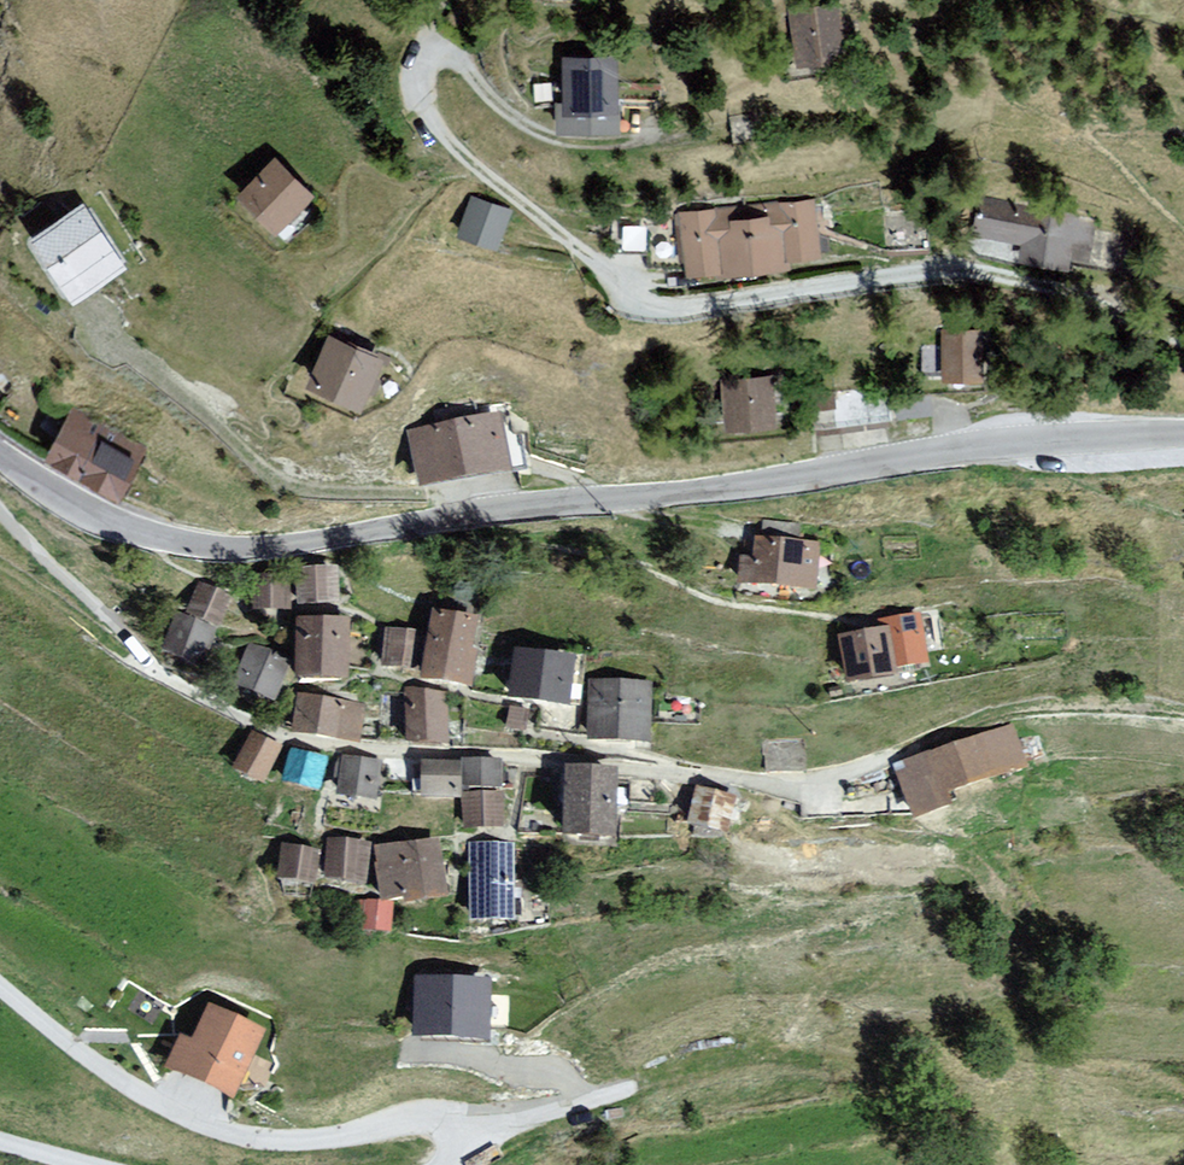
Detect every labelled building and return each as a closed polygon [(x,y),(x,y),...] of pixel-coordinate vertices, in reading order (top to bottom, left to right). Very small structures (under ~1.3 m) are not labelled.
[(777,63),(829,64),(830,12),(778,11),(777,63)] [(622,55),(560,54),(559,131),(621,132),(622,55)] [(271,158),(235,198),(275,234),(311,195),(271,158)] [(29,232),(69,301),(127,267),(86,198),(29,232)] [(471,198),(459,238),(501,250),(513,210),(471,198)] [(680,215),(684,279),(821,270),(817,206),(680,215)] [(976,211),(968,248),(1075,271),(1087,216),(1044,207),(1040,225),(976,211)] [(945,382),(984,381),(984,328),(945,328),(945,382)] [(324,330),(300,381),(362,409),(385,358),(324,330)] [(704,432),(755,433),(756,383),(705,382),(704,432)] [(137,450),(73,414),(51,455),(114,490),(137,450)] [(506,420),(416,432),(423,487),(513,476),(506,420)] [(806,551),(736,542),(730,593),(800,602),(806,551)] [(319,580),(277,578),(275,619),(317,621),(319,580)] [(224,609),(184,587),(145,657),(185,678),(224,609)] [(270,594),(232,587),(226,619),(264,626),(270,594)] [(461,628),(413,618),(399,685),(447,695),(461,628)] [(860,638),(821,641),(825,693),(872,689),(871,679),(910,676),(905,622),(859,625),(860,638)] [(333,625),(279,627),(281,685),(335,684),(333,625)] [(402,642),(374,635),(365,671),(394,678),(402,642)] [(275,665),(238,650),(220,692),(257,707),(275,665)] [(556,666),(497,655),(488,703),(547,714),(556,666)] [(638,688),(577,682),(571,745),(632,751),(638,688)] [(437,698),(395,693),(389,744),(432,748),(437,698)] [(353,711),(287,698),(280,734),(346,746),(353,711)] [(999,733),(873,768),(888,820),(926,810),(922,797),(1010,772),(999,733)] [(269,755),(242,737),(217,774),(243,792),(269,755)] [(369,770),(332,761),(322,800),(360,809),(369,770)] [(446,770),(407,766),(403,799),(442,804),(446,770)] [(487,767),(448,766),(447,792),(486,794),(487,767)] [(597,777),(547,769),(535,844),(584,852),(597,777)] [(725,802),(683,788),(670,828),(712,842),(725,802)] [(491,800),(453,798),(452,836),(490,838),(491,800)] [(353,849),(314,841),(306,881),(345,888),(353,849)] [(505,852),(460,846),(450,923),(494,929),(505,852)] [(306,857),(269,847),(261,881),(297,890),(306,857)] [(420,849),(361,851),(363,905),(423,902),(420,849)] [(380,909),(346,903),(341,934),(376,939),(380,909)] [(468,986),(399,980),(393,1043),(462,1049),(468,986)] [(258,1035),(212,1013),(195,1049),(181,1043),(169,1068),(229,1096),(258,1035)]
